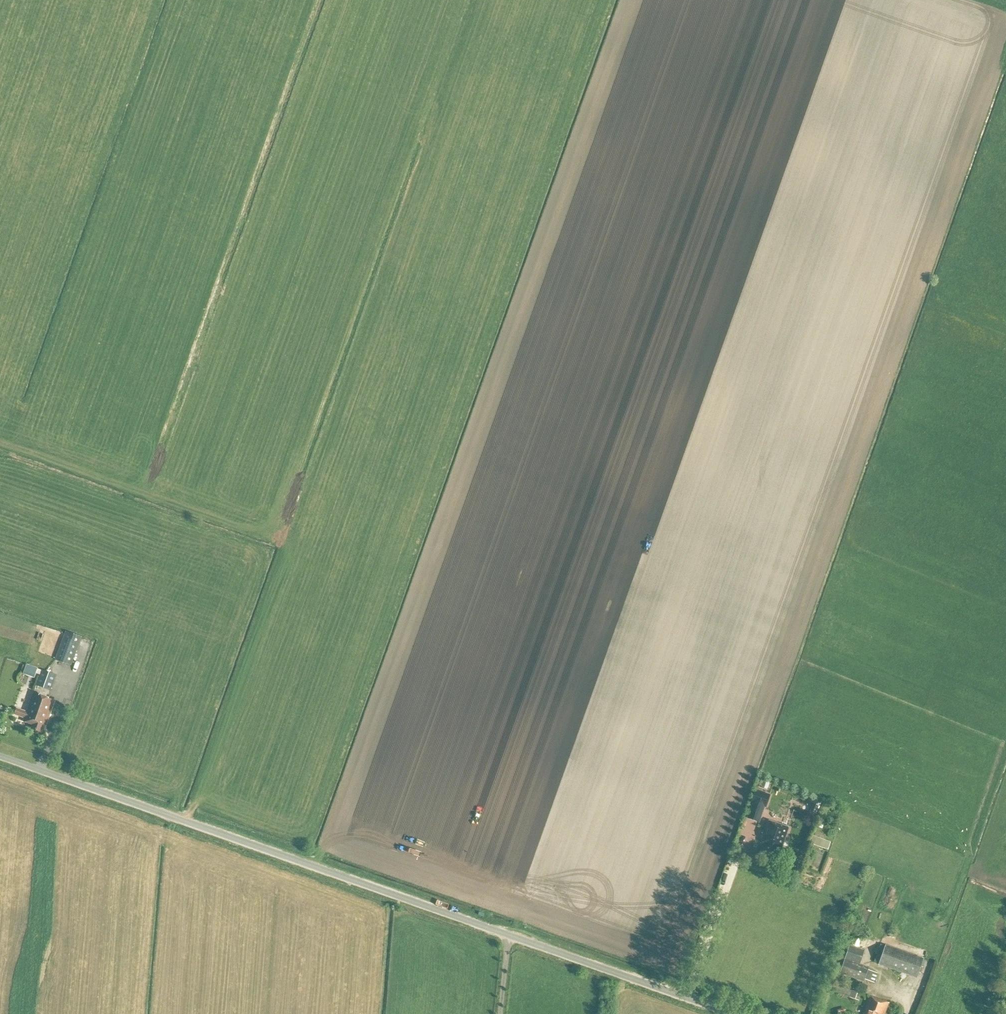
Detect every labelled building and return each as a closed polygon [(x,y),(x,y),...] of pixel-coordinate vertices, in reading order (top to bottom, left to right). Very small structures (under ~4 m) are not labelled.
[(72,666),(79,645),(63,639),(56,660),(72,666)] [(37,685),(51,690),(56,675),(41,670),(37,685)] [(55,702),(36,695),(34,694),(27,713),(17,709),(15,715),(24,718),(23,721),(33,725),(32,729),(41,732),(44,722),(47,723),(55,702)] [(759,822),(765,807),(753,802),(747,818),(759,822)] [(789,828),(768,821),(763,835),(764,835),(761,843),(767,845),(765,852),(774,856),(777,849),(781,850),(789,828)] [(809,844),(827,850),(830,843),(812,836),(809,844)] [(917,979),(921,967),(923,968),(925,961),(923,960),(923,959),(885,945),(885,946),(880,945),(874,962),(879,964),(878,965),(917,979)] [(849,946),(846,955),(836,952),(830,970),(864,982),(865,979),(874,982),(877,973),(868,970),(869,968),(860,965),(865,951),(849,946)] [(888,1004),(869,997),(863,1013),(864,1013),(885,1013),(888,1004)]
